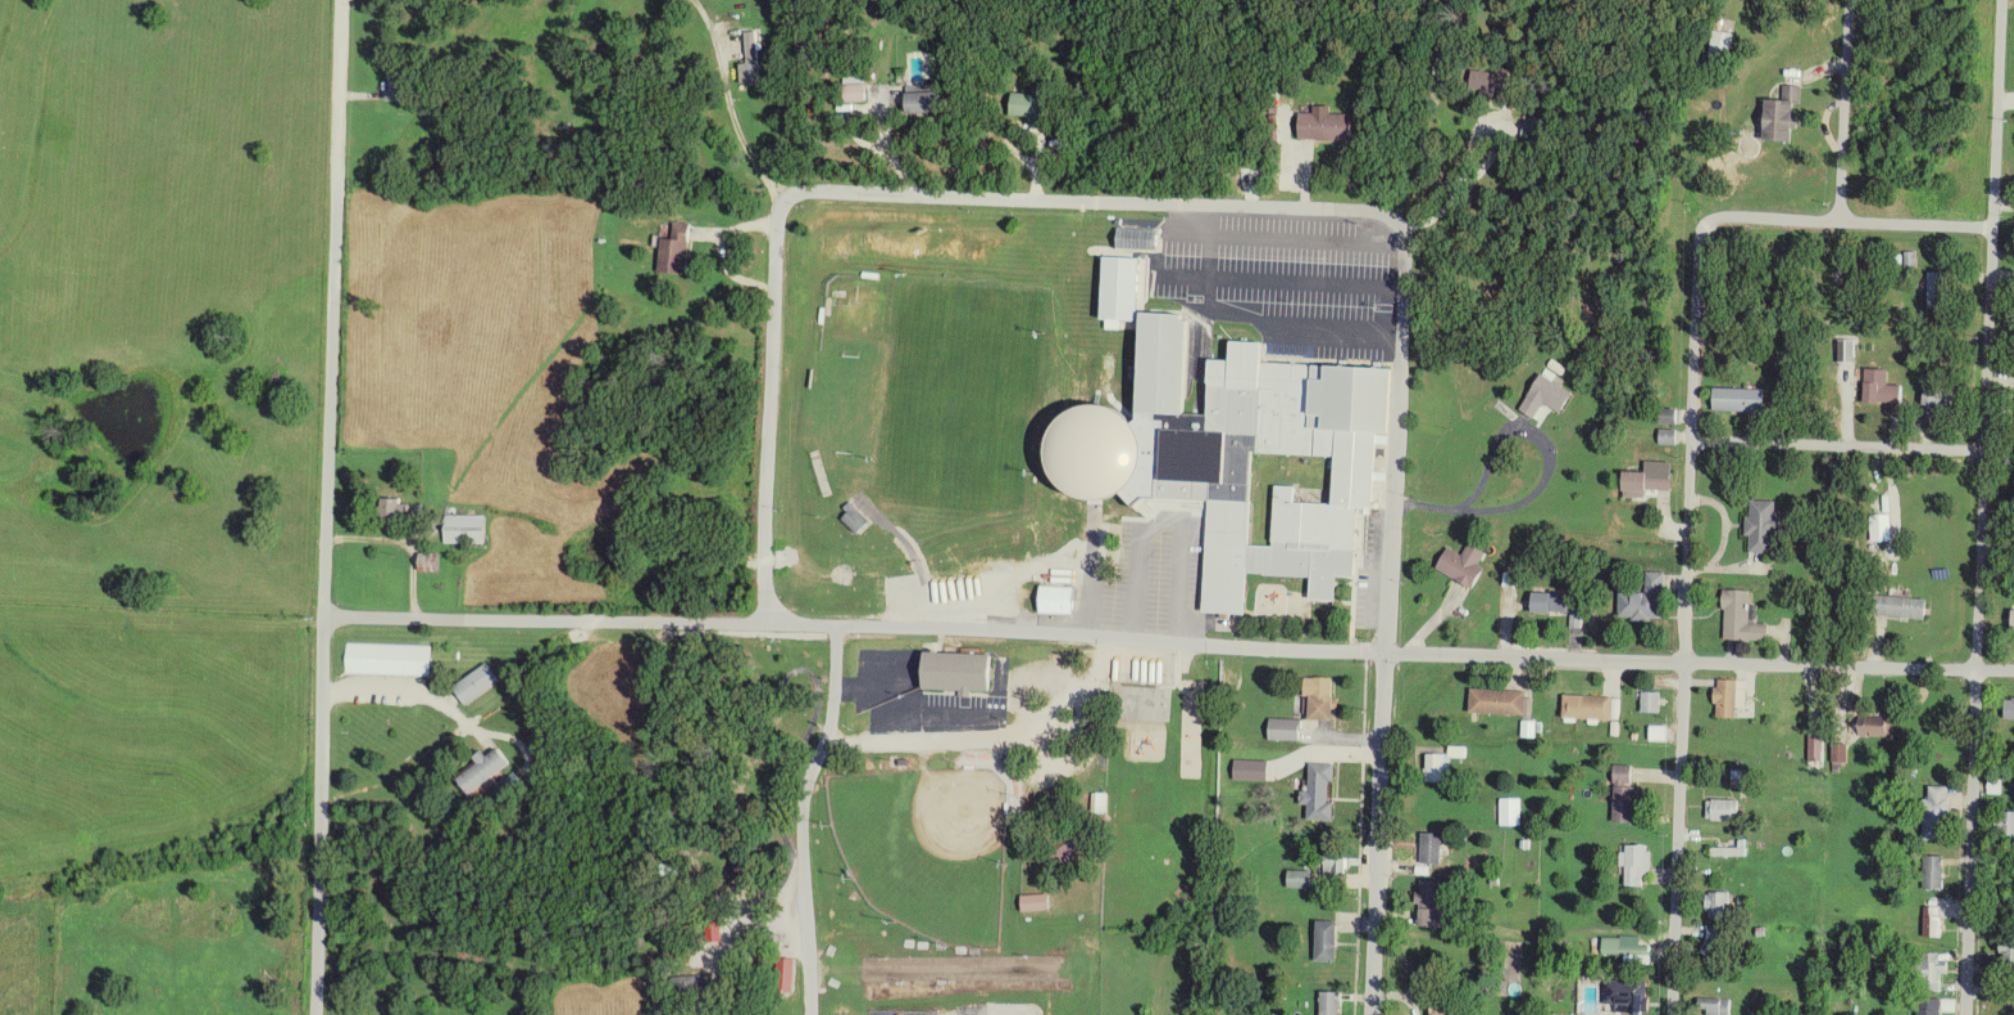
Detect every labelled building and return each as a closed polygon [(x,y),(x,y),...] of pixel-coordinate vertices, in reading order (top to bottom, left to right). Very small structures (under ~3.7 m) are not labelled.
[(759,30),(748,31),(749,82),(760,82),(759,30)] [(1728,59),(1735,35),(1716,30),(1709,53),(1728,59)] [(1509,74),(1474,69),(1471,89),(1507,94),(1509,74)] [(406,72),(389,73),(390,100),(407,99),(406,72)] [(1766,141),(1797,142),(1800,86),(1785,85),(1785,101),(1768,100),(1766,141)] [(940,113),(940,86),(909,87),(909,113),(940,113)] [(867,101),(867,87),(846,87),(846,101),(867,101)] [(1046,120),(1049,97),(1013,92),(1010,115),(1046,120)] [(1330,113),(1330,107),(1315,107),(1315,113),(1301,113),(1301,140),(1353,140),(1353,113),(1330,113)] [(692,224),(675,222),(673,238),(662,237),(659,272),(688,275),(692,224)] [(1161,229),(1118,229),(1118,251),(1161,251),(1161,229)] [(1916,252),(1907,252),(1907,266),(1916,266),(1916,252)] [(1949,308),(1948,270),(1930,270),(1930,309),(1949,308)] [(1395,368),(1263,362),(1264,342),(1233,341),(1232,361),(1212,360),(1210,415),(1186,414),(1190,314),(1145,312),(1141,413),(1158,413),(1158,422),(1166,422),(1163,499),(1210,500),(1206,612),(1248,614),(1250,574),(1314,577),(1313,599),(1338,601),(1339,576),(1356,577),(1359,507),(1376,507),(1377,480),(1388,481),(1389,471),(1378,471),(1379,445),(1392,445),(1395,368)] [(1538,418),(1545,403),(1565,413),(1576,391),(1541,374),(1523,411),(1538,418)] [(1905,385),(1873,385),(1873,403),(1905,403),(1905,385)] [(1956,386),(1927,386),(1927,410),(1956,410),(1956,386)] [(1766,412),(1766,389),(1716,389),(1716,412),(1766,412)] [(1664,424),(1677,424),(1677,410),(1664,410),(1664,424)] [(1676,446),(1678,431),(1662,428),(1659,443),(1676,446)] [(1647,498),(1647,490),(1674,490),(1674,472),(1626,472),(1625,497),(1647,498)] [(382,498),(382,520),(407,520),(407,498),(382,498)] [(1749,553),(1778,554),(1780,501),(1751,500),(1749,553)] [(843,519),(859,534),(872,521),(853,502),(846,510),(849,513),(843,519)] [(486,515),(447,515),(447,544),(486,544),(486,515)] [(1487,568),(1480,565),(1487,552),(1471,544),(1465,555),(1450,547),(1439,569),(1477,588),(1487,568)] [(440,571),(440,553),(421,553),(421,571),(440,571)] [(1666,572),(1647,571),(1647,592),(1621,591),(1620,619),(1665,619),(1666,572)] [(1042,613),(1075,613),(1075,586),(1043,586),(1042,613)] [(1770,640),(1771,621),(1753,620),(1754,590),(1726,589),(1725,639),(1770,640)] [(1534,591),(1534,613),(1578,613),(1578,591),(1534,591)] [(1874,614),(1927,619),(1929,599),(1876,594),(1874,614)] [(349,644),(348,673),(432,675),(433,646),(349,644)] [(924,689),(963,690),(963,695),(972,696),(972,690),(992,691),(993,654),(925,652),(924,689)] [(455,687),(468,704),(501,680),(488,663),(455,687)] [(1336,677),(1314,677),(1314,719),(1336,719),(1336,677)] [(1738,718),(1738,679),(1718,679),(1718,718),(1738,718)] [(1527,714),(1528,690),(1473,688),(1472,712),(1527,714)] [(1642,713),(1661,713),(1661,692),(1642,692),(1642,713)] [(1614,695),(1565,695),(1565,719),(1614,719),(1614,695)] [(1891,715),(1861,715),(1861,736),(1891,736),(1891,715)] [(1303,718),(1273,718),(1273,739),(1303,739),(1303,718)] [(1651,727),(1651,741),(1667,741),(1667,727),(1651,727)] [(1834,743),(1834,767),(1850,767),(1850,743),(1834,743)] [(457,777),(471,794),(511,763),(498,747),(488,755),(483,749),(474,757),(477,761),(457,777)] [(1428,753),(1428,782),(1451,782),(1451,753),(1428,753)] [(1236,779),(1257,779),(1257,759),(1236,759),(1236,779)] [(1311,790),(1304,790),(1304,804),(1310,804),(1309,820),(1335,821),(1335,762),(1311,761),(1311,790)] [(1635,765),(1615,765),(1616,822),(1636,822),(1635,765)] [(1990,793),(2004,793),(2004,779),(1990,779),(1990,793)] [(1926,799),(1926,841),(1952,841),(1952,787),(1932,787),(1932,799),(1926,799)] [(1109,793),(1094,793),(1094,812),(1109,812),(1109,793)] [(1521,825),(1521,798),(1501,798),(1501,825),(1521,825)] [(1708,821),(1740,821),(1740,800),(1708,800),(1708,821)] [(1998,811),(1998,835),(2013,835),(2013,811),(1998,811)] [(1443,867),(1443,833),(1424,833),(1424,867),(1443,867)] [(1628,886),(1644,886),(1644,877),(1650,877),(1650,845),(1628,845),(1628,886)] [(1747,856),(1747,848),(1713,848),(1713,856),(1747,856)] [(1326,872),(1346,872),(1346,854),(1326,854),(1326,872)] [(1946,856),(1926,856),(1926,889),(1946,889),(1946,856)] [(1314,888),(1314,870),(1290,870),(1290,888),(1314,888)] [(1420,927),(1446,927),(1446,881),(1420,881),(1420,927)] [(1731,892),(1708,892),(1708,917),(1731,917),(1731,892)] [(1051,910),(1051,894),(1023,895),(1024,911),(1051,910)] [(1926,906),(1926,937),(1945,937),(1945,906),(1926,906)] [(1337,961),(1337,921),(1318,921),(1318,961),(1337,961)] [(1707,961),(1726,961),(1726,927),(1707,927),(1707,961)] [(1627,955),(1627,964),(1651,964),(1651,945),(1625,945),(1625,937),(1605,937),(1605,955),(1627,955)] [(2004,940),(2004,964),(2013,964),(2013,940),(2004,940)] [(1943,973),(1949,973),(1949,962),(1939,962),(1939,953),(1922,953),(1922,992),(1943,992),(1943,973)] [(796,993),(796,958),(778,958),(778,993),(796,993)] [(1649,1013),(1649,979),(1607,979),(1608,1013),(1649,1013)] [(1342,992),(1322,992),(1322,1014),(1342,1014),(1342,992)] [(1732,998),(1702,998),(1702,1014),(1732,1014),(1732,998)] [(1943,1011),(1956,1011),(1956,1000),(1919,999),(1919,1014),(1943,1014),(1943,1011)] [(1457,1005),(1434,1004),(1434,1014),(1457,1014),(1457,1005)]
